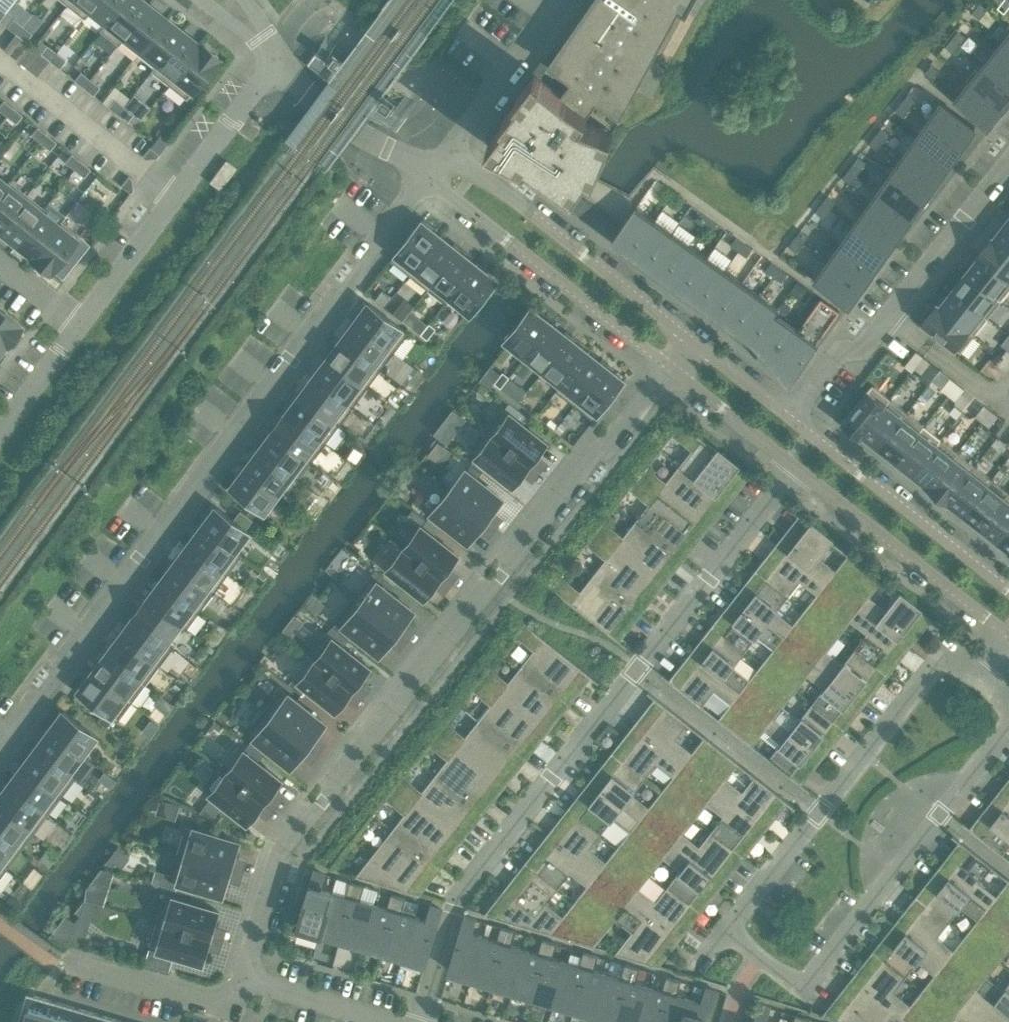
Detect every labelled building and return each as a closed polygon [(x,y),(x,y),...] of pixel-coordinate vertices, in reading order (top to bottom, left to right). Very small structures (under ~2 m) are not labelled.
[(66,4),(84,18),(90,11),(89,10),(97,0),(69,0),(66,4)] [(89,10),(90,11),(105,23),(106,23),(124,0),(97,0),(89,10)] [(141,0),(124,0),(106,23),(105,23),(99,30),(118,45),(121,41),(120,40),(148,5),(141,0)] [(574,192),(588,173),(594,177),(613,131),(583,119),(596,101),(617,115),(626,99),(624,98),(638,72),(643,75),(651,60),(679,8),(685,12),(691,0),(594,0),(549,65),(555,69),(546,81),(535,72),(516,97),(518,99),(502,119),(505,121),(487,145),(526,164),(529,161),(574,192)] [(978,4),(972,12),(980,18),(986,10),(978,4)] [(165,18),(148,5),(120,40),(121,41),(137,54),(165,18)] [(6,26),(15,33),(21,26),(12,18),(6,26)] [(182,32),(165,18),(137,54),(153,67),(154,67),(182,32)] [(21,26),(15,33),(25,41),(31,33),(21,26)] [(957,30),(951,38),(959,44),(965,36),(957,30)] [(198,44),(182,32),(154,67),(153,67),(150,70),(168,84),(199,45),(198,44)] [(997,48),(1008,58),(1008,32),(997,48)] [(951,38),(945,46),(953,52),(959,44),(951,38)] [(198,44),(199,45),(168,84),(185,98),(218,57),(199,43),(198,44)] [(40,53),(49,60),(55,52),(46,45),(40,53)] [(983,64),(1008,86),(1008,58),(997,48),(983,64)] [(49,60),(59,68),(65,60),(55,52),(49,60)] [(931,64),(924,72),(932,78),(938,70),(931,64)] [(969,81),(1001,108),(1008,99),(1008,86),(983,64),(969,81)] [(83,87),(89,79),(80,72),(74,79),(83,87)] [(89,79),(83,87),(93,94),(99,86),(89,79)] [(969,81),(955,98),(987,125),(1001,108),(969,81)] [(908,94),(901,102),(909,108),(915,100),(908,94)] [(108,106),(117,114),(123,106),(114,98),(108,106)] [(0,103),(0,110),(6,115),(12,107),(3,100),(0,103)] [(901,102),(895,109),(903,116),(909,108),(901,102)] [(941,102),(928,120),(962,144),(975,126),(941,102)] [(117,114),(126,121),(133,113),(123,106),(117,114)] [(12,107),(6,115),(15,123),(21,115),(12,107)] [(928,120),(915,138),(949,162),(962,144),(928,120)] [(37,127),(30,134),(40,142),(46,134),(37,127)] [(881,128),(875,135),(882,142),(889,134),(881,128)] [(46,134),(40,142),(49,149),(55,141),(46,134)] [(875,135),(868,143),(876,150),(882,142),(875,135)] [(915,138),(903,155),(937,180),(949,162),(915,138)] [(149,146),(141,156),(145,158),(156,157),(158,154),(149,146)] [(70,153),(64,161),(74,169),(80,161),(70,153)] [(903,155),(890,173),(924,197),(937,180),(903,155)] [(80,161),(74,169),(83,176),(89,168),(80,161)] [(233,167),(225,161),(211,181),(219,187),(233,167)] [(854,162),(848,169),(856,176),(862,168),(854,162)] [(848,169),(842,177),(849,184),(856,176),(848,169)] [(890,173),(878,191),(912,215),(924,197),(890,173)] [(128,175),(120,185),(130,192),(132,189),(131,178),(128,175)] [(0,192),(0,227),(26,194),(8,180),(5,184),(6,185),(0,192)] [(665,187),(660,195),(668,201),(674,193),(665,187)] [(878,191),(865,208),(900,233),(912,215),(878,191)] [(674,193),(668,201),(676,207),(682,198),(674,193)] [(0,227),(0,231),(15,243),(40,211),(41,212),(44,208),(26,194),(0,227)] [(827,196),(821,203),(829,210),(835,202),(827,196)] [(821,203),(815,211),(823,218),(829,210),(821,203)] [(612,239),(631,253),(654,220),(635,207),(612,239)] [(865,208),(853,226),(887,250),(900,233),(865,208)] [(40,211),(15,243),(31,256),(30,258),(57,225),(56,224),(41,212),(40,211)] [(703,226),(709,217),(701,212),(695,220),(703,226)] [(709,217),(703,226),(711,231),(717,223),(709,217)] [(423,218),(390,260),(409,274),(439,235),(432,230),(434,227),(423,218)] [(56,224),(57,225),(30,258),(48,272),(78,235),(59,220),(56,224)] [(631,253),(648,265),(671,233),(654,220),(631,253)] [(991,238),(1008,252),(1008,224),(1005,221),(993,238),(992,237),(991,238)] [(853,226),(840,243),(875,268),(887,250),(853,226)] [(800,230),(794,237),(802,244),(808,236),(800,230)] [(648,265),(666,278),(689,245),(671,233),(648,265)] [(452,245),(439,235),(409,274),(427,288),(460,247),(454,242),(452,245)] [(730,245),(738,251),(744,242),(736,237),(730,245)] [(794,237),(788,245),(796,252),(802,244),(794,237)] [(978,255),(1008,279),(1008,252),(991,238),(978,255)] [(752,248),(744,242),(738,251),(746,257),(752,248)] [(840,243),(828,261),(862,285),(875,268),(840,243)] [(666,278),(684,290),(707,258),(689,245),(666,278)] [(466,251),(460,247),(427,288),(445,302),(450,296),(475,264),(463,254),(466,251)] [(965,272),(1001,300),(1008,290),(1008,279),(978,255),(977,256),(978,256),(965,272)] [(684,290),(701,303),(724,270),(707,258),(684,290)] [(828,261),(815,280),(849,304),(862,285),(828,261)] [(771,262),(765,270),(773,276),(779,267),(771,262)] [(475,264),(450,296),(472,313),(485,297),(481,294),(494,278),(475,264)] [(787,273),(779,267),(773,276),(781,281),(787,273)] [(701,303),(719,315),(742,283),(724,270),(701,303)] [(965,272),(952,289),(987,317),(1001,300),(965,272)] [(719,315),(736,328),(759,295),(742,283),(719,315)] [(937,304),(936,304),(974,334),(987,317),(952,289),(939,306),(937,304)] [(736,328),(754,340),(774,312),(775,313),(778,309),(759,295),(736,328)] [(798,330),(799,330),(816,343),(839,310),(821,297),(798,330)] [(359,316),(356,313),(351,319),(394,351),(408,332),(369,303),(359,316)] [(936,304),(922,322),(960,352),(974,334),(936,304)] [(504,338),(526,356),(551,324),(533,309),(520,325),(517,322),(504,338)] [(0,310),(0,339),(6,343),(20,325),(0,310)] [(799,330),(798,330),(775,313),(774,312),(754,340),(775,364),(799,330)] [(347,325),(350,328),(341,340),(380,370),(394,351),(351,319),(347,325)] [(429,323),(420,334),(427,339),(435,328),(429,323)] [(526,356),(544,370),(572,335),(566,330),(564,334),(551,324),(526,356)] [(816,343),(799,330),(775,364),(790,381),(816,343)] [(544,370),(562,384),(587,352),(575,342),(577,339),(572,335),(544,370)] [(366,388),(380,370),(341,340),(331,352),(328,350),(324,356),(366,388)] [(916,350),(904,365),(911,370),(923,356),(916,350)] [(587,352),(562,384),(557,391),(575,405),(607,363),(601,358),(599,361),(587,352)] [(995,363),(1006,371),(1008,368),(1008,362),(1001,355),(995,363)] [(353,406),(366,388),(324,356),(319,362),(323,364),(313,377),(353,406)] [(911,370),(918,376),(930,362),(923,356),(911,370)] [(613,367),(607,363),(575,405),(593,419),(623,380),(611,370),(613,367)] [(494,382),(501,388),(510,377),(503,371),(494,382)] [(339,424),(353,406),(313,377),(304,389),(301,387),(297,392),(339,424)] [(957,383),(950,377),(941,388),(948,394),(957,383)] [(948,394),(955,399),(964,388),(957,383),(948,394)] [(860,436),(890,398),(872,384),(842,422),(860,436)] [(520,385),(512,396),(518,401),(527,390),(520,385)] [(325,443),(339,424),(297,392),(292,398),(295,401),(286,413),(325,443)] [(860,436),(862,434),(879,447),(907,411),(890,398),(860,436)] [(984,404),(975,415),(982,420),(991,409),(984,404)] [(503,407),(486,429),(526,461),(534,451),(538,453),(547,442),(503,407)] [(982,420),(989,426),(998,415),(991,409),(982,420)] [(907,411),(879,447),(895,460),(924,425),(907,411)] [(312,461),(325,443),(286,413),(277,425),(274,423),(269,429),(305,456),(312,461)] [(673,434),(692,449),(679,465),(724,501),(745,474),(756,482),(757,481),(683,422),(673,434)] [(895,460),(912,474),(941,438),(924,425),(895,460)] [(269,429),(265,434),(268,437),(259,450),(291,474),(305,456),(269,429)] [(522,474),(518,471),(526,461),(486,429),(469,451),(513,485),(522,474)] [(928,487),(929,488),(957,451),(941,438),(912,474),(929,487),(928,487)] [(291,474),(259,450),(249,462),(246,460),(242,465),(278,492),(291,474)] [(957,451),(929,488),(946,501),(974,465),(957,451)] [(278,492),(242,465),(238,471),(241,473),(231,487),(263,511),(278,492)] [(666,481),(648,466),(639,478),(703,528),(724,501),(679,465),(666,481)] [(963,514),(991,478),(974,465),(946,501),(946,502),(947,501),(963,514)] [(493,511),(503,498),(465,469),(448,490),(482,517),(489,508),(493,511)] [(630,489),(648,504),(636,520),(681,556),(703,528),(639,478),(630,489)] [(991,478),(963,514),(980,527),(1008,492),(1008,491),(1003,497),(988,484),(992,479),(991,478)] [(475,527),(482,517),(448,490),(431,512),(469,542),(478,530),(475,527)] [(980,527),(997,541),(1008,526),(1008,492),(980,527)] [(199,523),(234,550),(249,531),(216,507),(206,520),(203,518),(199,523)] [(801,518),(780,545),(843,595),(865,566),(847,552),(846,553),(847,554),(836,569),(819,556),(831,541),(832,543),(833,541),(792,508),(791,510),(801,518)] [(623,536),(605,521),(596,532),(659,583),(681,556),(636,520),(623,536)] [(194,529),(197,532),(188,544),(228,573),(241,555),(234,550),(199,523),(194,529)] [(404,547),(438,573),(445,564),(449,567),(459,555),(421,525),(404,547)] [(997,541),(1008,550),(1008,526),(997,541)] [(587,544),(605,558),(593,574),(638,610),(659,583),(596,532),(587,544)] [(179,556),(176,554),(171,560),(214,592),(228,573),(188,544),(179,556)] [(800,580),(817,593),(804,608),(821,622),(843,595),(780,545),(758,572),(788,595),(800,580)] [(430,583),(438,573),(404,547),(387,568),(424,598),(434,586),(430,583)] [(167,566),(170,568),(161,580),(200,610),(214,592),(171,560),(167,566)] [(881,581),(883,582),(884,581),(865,566),(843,595),(906,645),(927,618),(938,626),(939,624),(897,591),(896,593),(897,594),(886,609),(869,596),(881,581)] [(788,595),(758,572),(737,599),(800,649),(821,622),(804,608),(792,624),(776,611),(788,595)] [(627,645),(617,637),(638,610),(593,574),(580,590),(561,576),(552,588),(626,646),(627,645)] [(401,619),(405,622),(414,610),(370,576),(353,598),(393,629),(401,619)] [(149,590),(144,596),(180,623),(187,628),(200,610),(161,580),(152,593),(149,590)] [(843,595),(821,622),(838,635),(850,620),(867,633),(855,648),(885,672),(906,645),(843,595)] [(133,617),(166,641),(180,623),(144,596),(140,602),(143,604),(133,617)] [(353,598),(336,619),(380,654),(389,642),(385,640),(393,629),(353,598)] [(757,635),(773,648),(761,663),(778,677),(800,649),(737,599),(715,627),(745,650),(757,635)] [(121,627),(117,633),(159,665),(173,646),(166,641),(133,617),(124,629),(121,627)] [(826,651),(838,635),(821,622),(800,649),(863,699),(885,672),(855,648),(842,664),(826,651)] [(515,635),(533,650),(521,666),(566,701),(587,674),(598,682),(599,681),(524,623),(515,635)] [(745,650),(715,627),(693,654),(757,704),(778,677),(761,663),(749,679),(733,666),(745,650)] [(112,639),(115,641),(106,653),(146,683),(159,665),(117,633),(112,639)] [(360,679),(370,667),(332,637),(315,659),(349,686),(357,676),(360,679)] [(800,649),(778,677),(795,690),(807,674),(824,687),(812,703),(842,727),(863,699),(800,649)] [(97,666),(94,663),(89,669),(132,701),(146,683),(106,653),(97,666)] [(693,654),(672,681),(662,673),(661,674),(703,707),(704,705),(702,704),(714,689),(730,702),(719,717),(717,716),(716,717),(735,732),(757,704),(693,654)] [(342,695),(349,686),(315,659),(298,681),(336,710),(346,698),(342,695)] [(508,682),(490,667),(481,678),(545,729),(566,701),(521,666),(508,682)] [(118,720),(132,701),(89,669),(85,675),(88,678),(78,691),(118,720)] [(783,705),(795,690),(778,677),(757,704),(820,754),(842,727),(812,703),(799,718),(783,705)] [(472,689),(490,704),(478,720),(523,756),(545,729),(481,678),(472,689)] [(313,731),(316,734),(325,723),(282,688),(264,710),(305,742),(313,731)] [(703,734),(702,735),(703,737),(692,751),(675,738),(687,724),(689,725),(690,723),(648,691),(647,692),(657,700),(636,727),(699,777),(721,749),(703,734)] [(820,754),(757,704),(735,732),(753,747),(754,745),(753,744),(764,729),(781,742),(769,757),(767,756),(766,757),(808,790),(809,789),(799,781),(820,754)] [(50,722),(46,727),(82,754),(96,735),(63,710),(53,724),(50,722)] [(300,755),(297,752),(305,742),(264,710),(247,732),(291,766),(300,755)] [(465,736),(446,721),(437,733),(502,783),(523,756),(478,720),(465,736)] [(82,754),(46,727),(42,733),(45,735),(35,748),(68,772),(82,754)] [(699,777),(636,727),(614,754),(644,778),(656,762),(673,775),(661,791),(678,804),(699,777)] [(437,733),(429,744),(447,759),(435,775),(480,811),(502,783),(437,733)] [(68,772),(35,748),(26,761),(23,758),(19,764),(54,790),(68,772)] [(742,791),(726,778),(737,763),(739,765),(740,763),(721,749),(699,777),(762,827),(784,800),(794,808),(795,807),(753,774),(752,775),(754,776),(742,791)] [(272,791),(281,779),(244,750),(227,771),(261,798),(268,789),(272,791)] [(644,778),(614,754),(593,781),(656,832),(678,804),(661,791),(648,806),(632,793),(644,778)] [(48,814),(61,796),(54,790),(19,764),(15,770),(18,772),(8,784),(48,814)] [(253,807),(261,798),(227,771),(210,793),(247,823),(257,810),(253,807)] [(480,811),(435,775),(422,791),(403,776),(394,787),(458,838),(480,811)] [(741,854),(762,827),(699,777),(678,804),(694,817),(707,802),(723,815),(711,830),(741,854)] [(635,859),(656,832),(593,781),(571,809),(601,832),(613,817),(630,830),(617,845),(635,859)] [(994,802),(1008,814),(1008,783),(994,802)] [(48,814),(8,784),(0,795),(0,807),(34,832),(48,814)] [(394,787),(385,799),(404,813),(391,829),(437,865),(458,838),(394,787)] [(994,802),(973,829),(962,821),(961,822),(1003,855),(1004,854),(1003,853),(1008,844),(1008,814),(994,802)] [(682,833),(694,817),(678,804),(656,832),(719,882),(741,854),(711,830),(699,846),(682,833)] [(34,832),(0,807),(0,835),(20,850),(34,832)] [(605,861),(589,848),(601,832),(571,809),(550,836),(613,886),(635,859),(617,845),(605,861)] [(185,826),(177,852),(227,867),(230,854),(235,855),(239,842),(185,826)] [(437,865),(391,829),(356,874),(332,867),(331,868),(416,893),(416,892),(437,865)] [(719,882),(656,832),(635,859),(651,872),(664,857),(680,870),(668,885),(698,909),(719,882)] [(952,834),(951,835),(961,843),(940,870),(1003,920),(1008,913),(1008,879),(1007,877),(1006,879),(1008,880),(996,895),(980,882),(991,867),(993,868),(994,867),(952,834)] [(20,850),(0,835),(0,864),(7,869),(20,850)] [(550,836),(528,864),(558,887),(570,871),(587,884),(574,900),(592,914),(613,886),(550,836)] [(223,879),(227,867),(177,852),(169,878),(223,894),(227,880),(223,879)] [(639,888),(651,872),(635,859),(613,886),(676,936),(698,909),(668,885),(656,901),(639,888)] [(592,914),(574,900),(562,915),(546,902),(558,887),(528,864),(489,914),(488,914),(488,915),(571,940),(592,914)] [(1003,920),(940,870),(918,898),(949,921),(961,906),(977,919),(965,934),(982,948),(1003,920)] [(296,934),(317,940),(332,891),(319,887),(323,873),(315,871),(296,934)] [(345,895),(332,891),(317,940),(318,941),(321,932),(341,938),(357,883),(350,881),(345,895)] [(364,885),(357,883),(341,938),(361,944),(373,904),(360,900),(364,885)] [(571,940),(594,946),(594,945),(615,918),(632,931),(615,952),(615,953),(655,965),(655,964),(655,963),(676,936),(613,886),(592,914),(571,940)] [(387,908),(373,904),(361,944),(382,950),(398,896),(391,893),(387,908)] [(165,894),(157,920),(206,935),(210,923),(214,924),(218,910),(165,894)] [(405,898),(398,896),(382,950),(403,956),(415,916),(401,912),(405,898)] [(949,921),(918,898),(897,925),(960,975),(982,948),(965,934),(953,950),(936,937),(949,921)] [(428,920),(415,916),(403,956),(424,963),(441,908),(432,906),(428,920)] [(466,916),(449,970),(471,977),(483,936),(470,932),(474,918),(466,916)] [(207,949),(203,948),(206,935),(157,920),(149,947),(203,963),(207,949)] [(1003,920),(982,948),(999,961),(1008,948),(1008,925),(1003,920)] [(918,961),(934,973),(922,989),(939,1002),(960,975),(897,925),(875,952),(905,976),(918,961)] [(483,936),(471,977),(492,983),(508,928),(501,926),(496,940),(483,936)] [(508,928),(492,983),(512,989),(524,949),(511,945),(515,931),(508,928)] [(524,949),(512,989),(533,995),(549,941),(542,939),(538,953),(524,949)] [(549,941),(533,995),(554,1001),(566,961),(552,957),(557,943),(549,941)] [(982,948),(960,975),(1008,1013),(1008,982),(1003,990),(986,977),(999,961),(982,948)] [(566,961),(554,1001),(574,1008),(591,953),(583,951),(579,965),(566,961)] [(905,976),(875,952),(854,980),(908,1021),(923,1021),(939,1002),(922,989),(910,1005),(893,992),(905,976)] [(591,953),(574,1008),(595,1014),(607,974),(594,970),(598,955),(591,953)] [(607,974),(595,1014),(616,1020),(632,966),(625,963),(620,978),(607,974)] [(616,1020),(623,1021),(638,1021),(649,986),(635,982),(639,968),(632,966),(616,1020)] [(939,1002),(923,1021),(951,1021),(955,1017),(962,1021),(1008,1021),(1008,1013),(960,975),(939,1002)] [(638,1021),(660,1021),(673,978),(666,976),(662,990),(649,986),(638,1021)] [(690,998),(676,994),(681,980),(673,978),(660,1021),(683,1021),(690,998)] [(825,1016),(846,1021),(886,1021),(894,1012),(907,1021),(908,1021),(854,980),(826,1015),(825,1016)] [(690,998),(683,1021),(706,1021),(716,991),(707,988),(703,1002),(690,998)] [(33,994),(28,1009),(22,1007),(17,1021),(128,1021),(33,994)] [(755,1021),(769,1021),(764,1021),(768,1006),(760,1004),(755,1021)]
